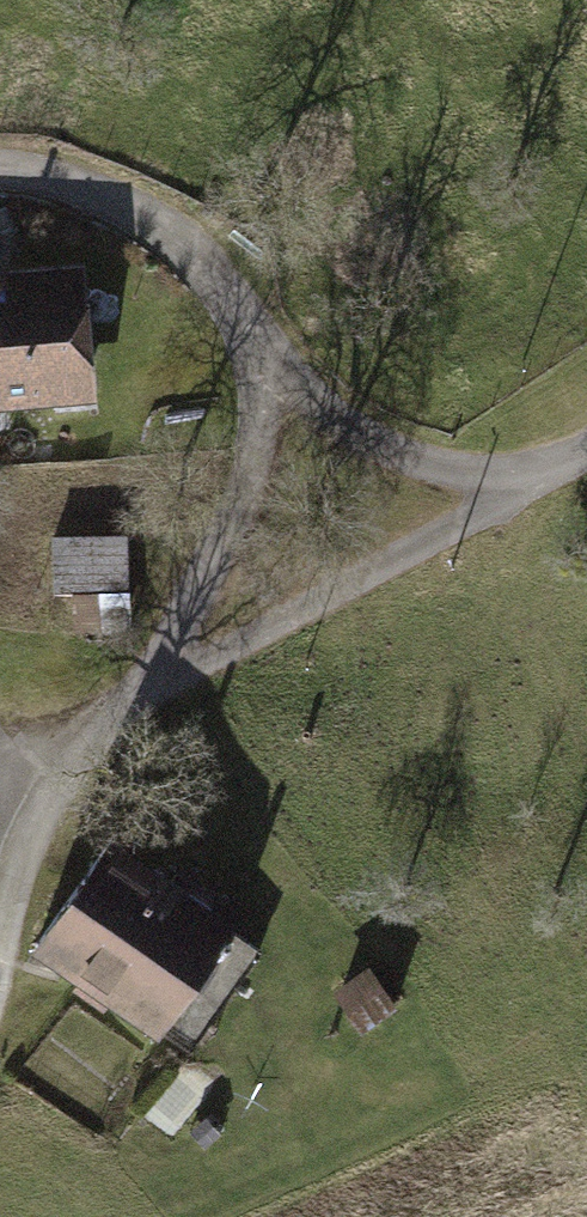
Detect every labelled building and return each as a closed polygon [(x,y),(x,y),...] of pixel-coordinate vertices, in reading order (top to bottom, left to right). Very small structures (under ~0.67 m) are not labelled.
[(0,271),(0,408),(98,405),(93,268),(0,271)] [(133,582),(129,526),(55,530),(58,587),(133,582)] [(244,927),(114,837),(38,947),(168,1037),(244,927)]
